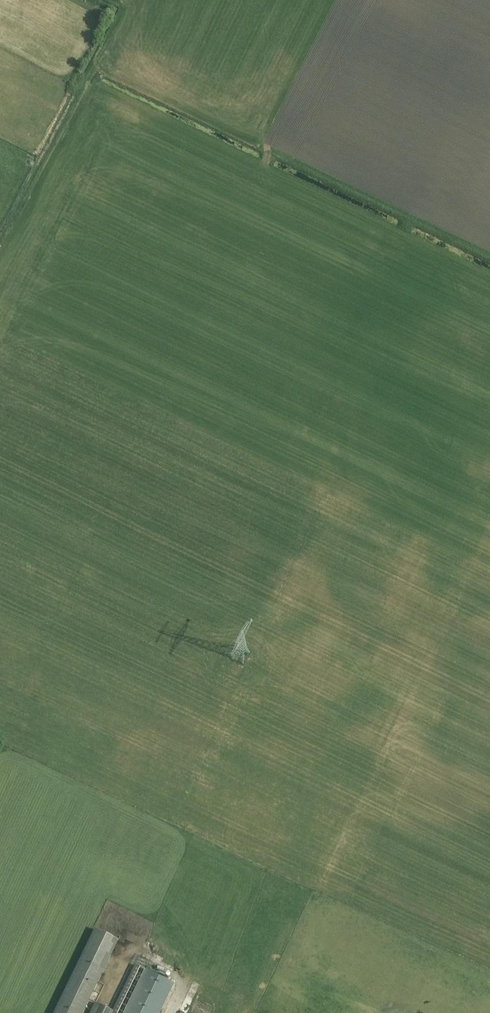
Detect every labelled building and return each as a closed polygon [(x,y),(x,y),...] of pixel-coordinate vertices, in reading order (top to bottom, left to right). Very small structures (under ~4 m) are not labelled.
[(119,942),(96,930),(55,1012),(84,1012),(119,942)] [(125,953),(123,958),(133,961),(135,956),(125,953)] [(175,985),(136,966),(113,1012),(96,1004),(91,1012),(161,1012),(175,985)]
